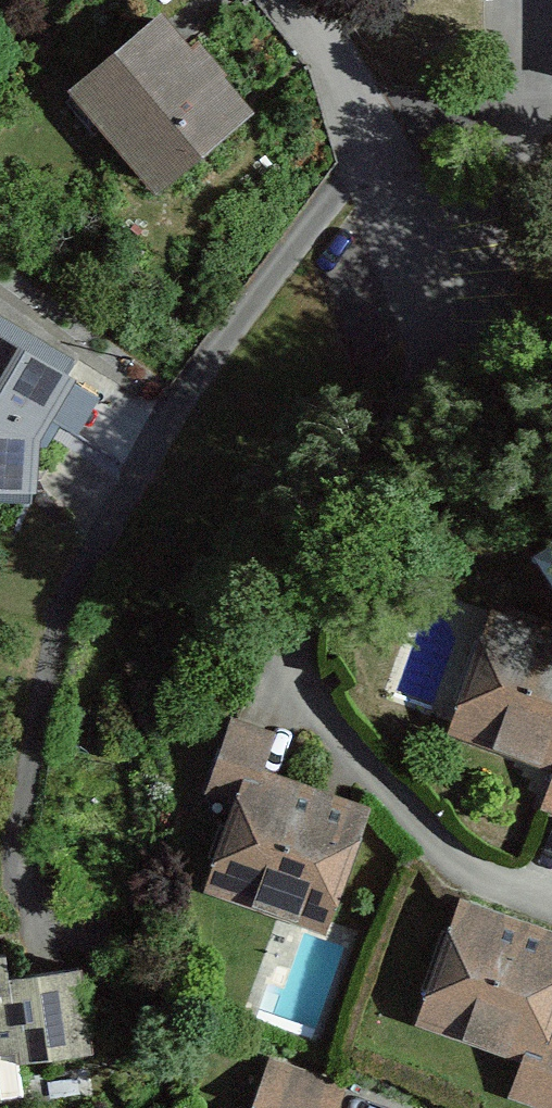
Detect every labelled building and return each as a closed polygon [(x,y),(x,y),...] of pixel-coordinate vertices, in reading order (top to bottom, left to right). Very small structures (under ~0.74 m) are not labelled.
[(229,123),(146,33),(63,109),(145,198),(229,123)] [(0,362),(0,499),(21,498),(20,453),(49,392),(0,362)] [(484,625),(449,717),(551,756),(551,651),(484,625)] [(261,728),(225,715),(201,781),(227,790),(198,873),(315,913),(355,801),(248,763),(261,728)] [(541,799),(551,803),(551,770),(541,799)] [(459,895),(417,1008),(524,1048),(510,1085),(549,1100),(551,1091),(551,1033),(540,1028),(551,995),(551,930),(459,895)] [(12,1036),(14,1048),(79,1040),(71,962),(0,970),(0,1037),(12,1036)] [(269,1059),(256,1093),(267,1097),(262,1107),(325,1107),(334,1082),(269,1059)]
